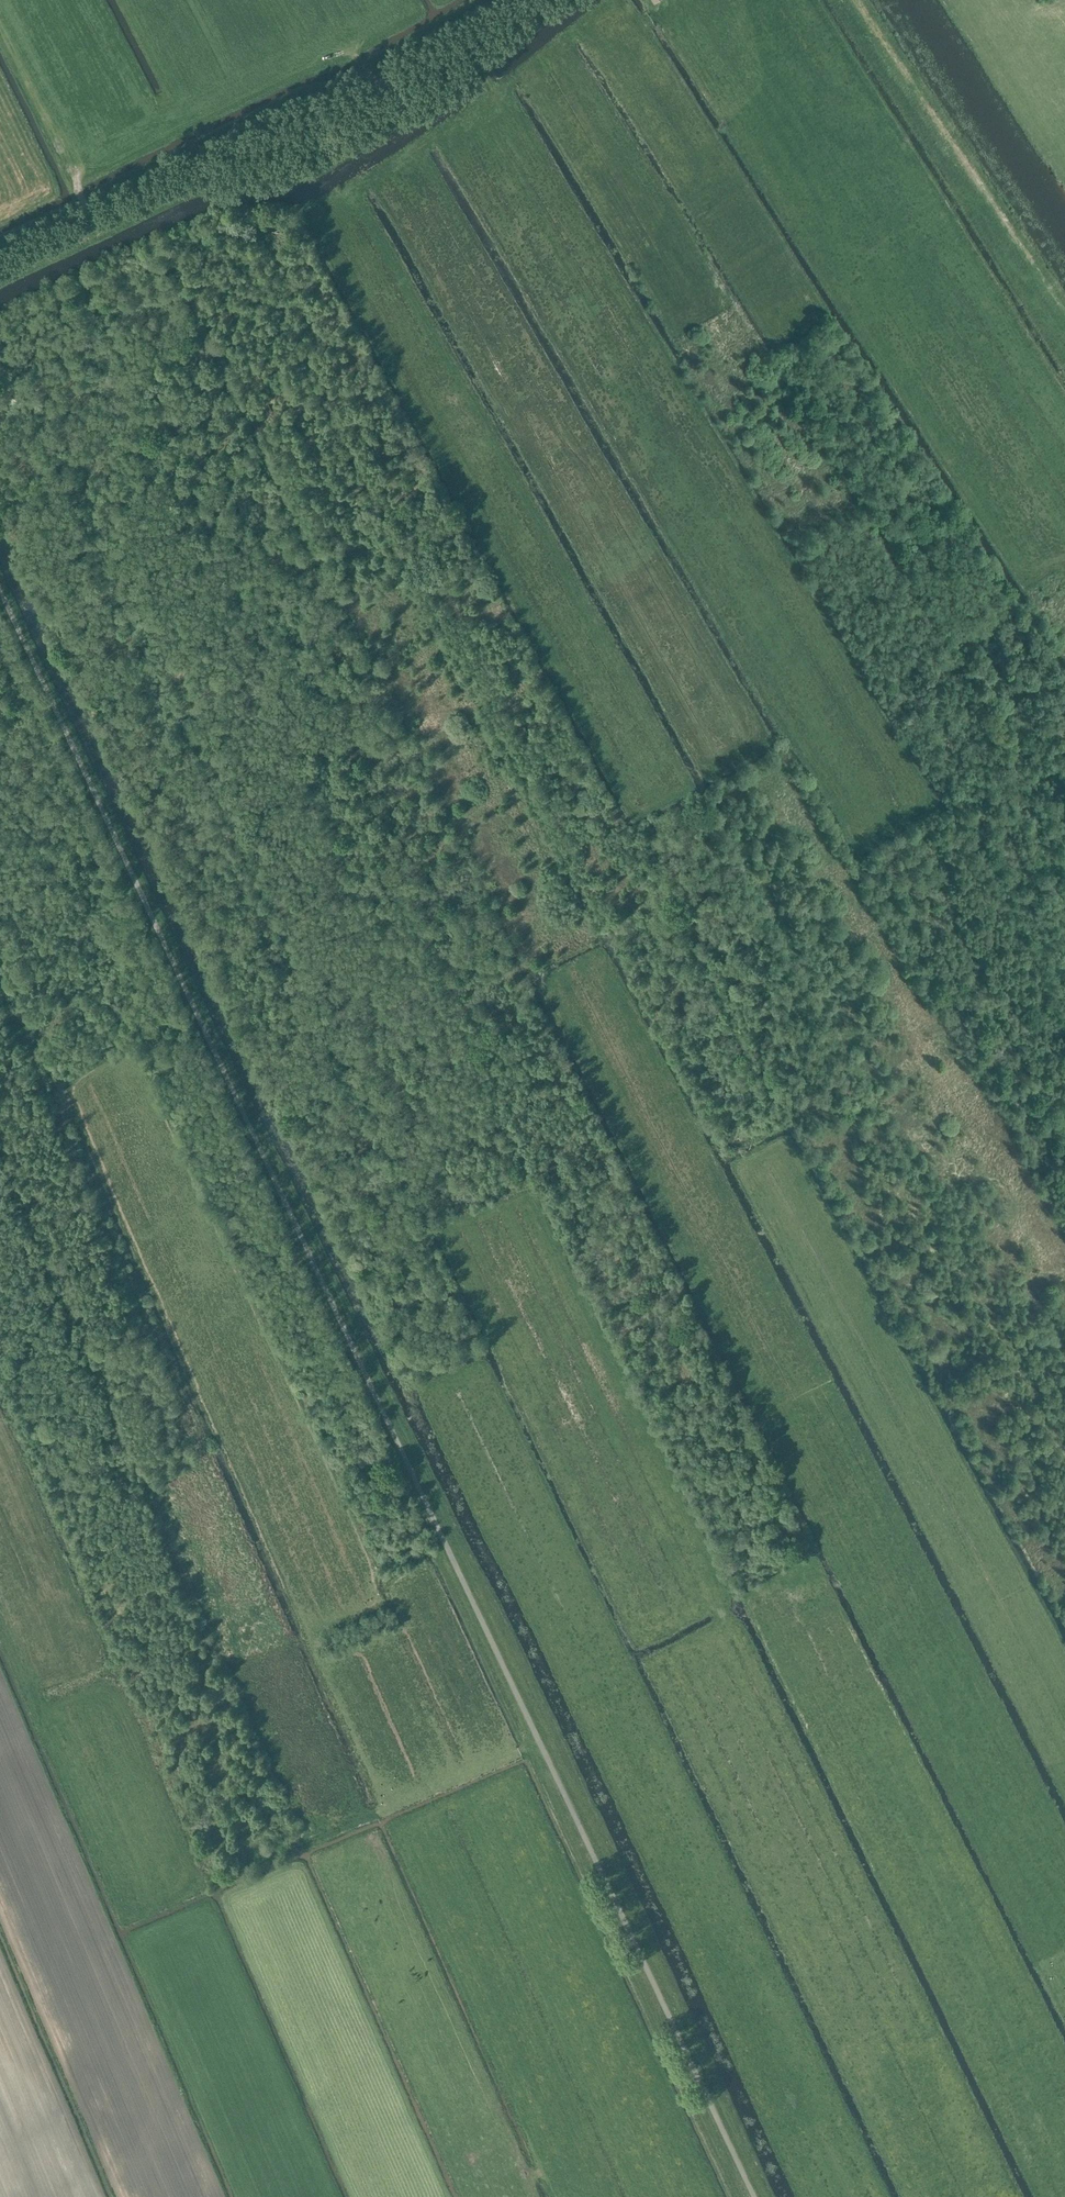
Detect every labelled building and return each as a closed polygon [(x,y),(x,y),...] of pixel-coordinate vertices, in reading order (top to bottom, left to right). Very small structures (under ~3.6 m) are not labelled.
[(437,537),(434,528),(425,532),(424,530),(415,533),(419,544),(437,537)]
